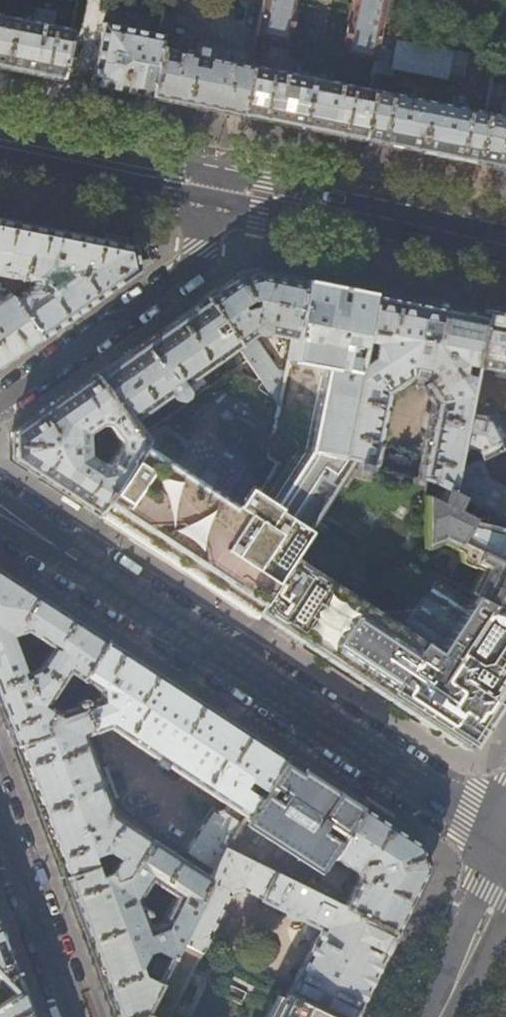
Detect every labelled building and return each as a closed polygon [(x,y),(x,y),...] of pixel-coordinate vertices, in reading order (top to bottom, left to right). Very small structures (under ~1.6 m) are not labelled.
[(0,14),(0,67),(4,68),(62,79),(72,28),(53,25),(55,14),(41,12),(39,22),(0,14)] [(150,97),(160,47),(163,34),(104,22),(90,85),(118,90),(150,97)] [(468,55),(382,38),(375,73),(390,76),(392,69),(445,79),(447,73),(464,76),(468,55)] [(196,54),(160,47),(150,97),(231,113),(241,115),(251,65),(234,62),(236,51),(198,44),(196,54)] [(371,90),(251,65),(241,115),(250,117),(361,139),(371,90)] [(452,105),(371,90),(361,139),(418,150),(475,162),(486,113),(466,108),(468,99),(453,96),(452,105)] [(505,106),(504,116),(486,112),(486,113),(475,162),(505,168),(505,106)] [(32,281),(30,286),(12,299),(39,339),(82,309),(137,270),(132,246),(44,228),(0,219),(0,275),(32,281)] [(265,333),(292,338),(303,280),(281,276),(258,271),(234,276),(222,284),(149,335),(93,375),(140,443),(147,437),(135,420),(231,353),(244,371),(240,374),(274,424),(285,371),(276,369),(256,340),(250,338),(255,334),(265,333)] [(341,287),(303,280),(292,338),(287,361),(285,371),(274,424),(271,442),(340,456),(358,365),(363,340),(372,294),(341,287)] [(39,339),(12,299),(8,293),(0,298),(0,367),(39,339)] [(400,299),(372,294),(363,340),(372,342),(369,357),(358,365),(340,456),(354,459),(373,464),(386,395),(406,381),(406,379),(419,382),(419,384),(432,402),(417,476),(424,479),(449,491),(453,472),(466,405),(471,376),(464,375),(461,372),(462,364),(473,366),(474,365),(483,316),(464,312),(400,299)] [(474,365),(505,372),(505,320),(483,316),(474,365)] [(141,444),(140,443),(93,375),(53,403),(11,433),(11,457),(50,483),(96,513),(141,444)] [(466,405),(453,472),(477,460),(505,446),(505,413),(466,405)] [(141,444),(104,501),(96,513),(145,545),(214,590),(252,615),(257,606),(290,557),(318,513),(354,459),(340,456),(271,442),(268,459),(277,464),(255,497),(244,490),(228,493),(164,451),(161,456),(141,444)] [(382,456),(380,466),(408,474),(410,462),(408,461),(407,460),(407,457),(388,453),(387,455),(386,456),(384,457),(382,456)] [(354,459),(318,513),(431,587),(464,610),(436,652),(403,630),(290,557),(257,606),(424,715),(466,742),(504,683),(505,681),(505,610),(424,570),(424,479),(417,476),(408,474),(380,466),(373,464),(354,459)] [(477,460),(453,472),(449,491),(458,496),(462,498),(476,505),(505,520),(505,490),(486,480),(477,460)] [(449,491),(424,479),(424,570),(505,610),(505,564),(457,541),(476,505),(462,498),(456,510),(452,508),(458,496),(449,491)] [(476,505),(457,541),(505,564),(505,520),(476,505)] [(96,633),(39,595),(0,570),(0,707),(14,745),(44,733),(42,726),(53,709),(45,704),(66,672),(78,680),(105,639),(96,633)] [(431,587),(403,630),(436,652),(464,610),(431,587)] [(197,699),(105,639),(78,680),(94,690),(96,697),(79,703),(81,704),(91,732),(105,726),(156,759),(152,764),(162,770),(165,765),(226,805),(223,809),(222,809),(216,811),(211,808),(183,849),(214,869),(224,848),(225,845),(243,818),(260,791),(265,784),(284,756),(197,699)] [(57,711),(53,709),(42,726),(44,733),(14,745),(38,810),(62,876),(104,861),(111,880),(124,876),(149,838),(110,813),(82,735),(91,732),(81,704),(79,703),(57,711)] [(328,784),(284,756),(265,784),(277,791),(272,799),(260,791),(243,818),(319,867),(328,853),(332,847),(306,831),(315,816),(342,832),(359,805),(328,784)] [(106,770),(117,799),(130,794),(119,766),(106,770)] [(392,817),(364,799),(360,805),(388,824),(392,817)] [(360,805),(359,805),(342,832),(332,847),(328,853),(341,862),(339,865),(339,867),(342,869),(344,868),(346,865),(354,870),(356,878),(352,886),(348,884),(347,884),(344,888),(345,889),(346,890),(342,896),(338,895),(336,891),(324,885),(323,886),(311,880),(306,888),(394,932),(409,900),(426,868),(419,844),(397,829),(388,824),(360,805)] [(149,838),(124,876),(111,880),(104,861),(62,876),(75,911),(102,983),(115,1016),(131,1016),(143,1012),(179,940),(209,878),(149,838)] [(214,869),(209,878),(179,940),(202,952),(212,934),(210,933),(230,892),(243,888),(262,897),(261,900),(319,928),(287,993),(335,1016),(352,1016),(371,978),(394,932),(306,888),(224,848),(214,869)] [(18,970),(0,923),(0,976),(18,970)] [(179,940),(143,1012),(152,1016),(167,1016),(202,952),(179,940)] [(18,970),(0,976),(0,977),(15,993),(0,1002),(0,1016),(35,1016),(18,970)] [(15,993),(0,977),(0,1002),(15,993)] [(287,993),(283,1000),(278,997),(268,1016),(335,1016),(287,993)]
